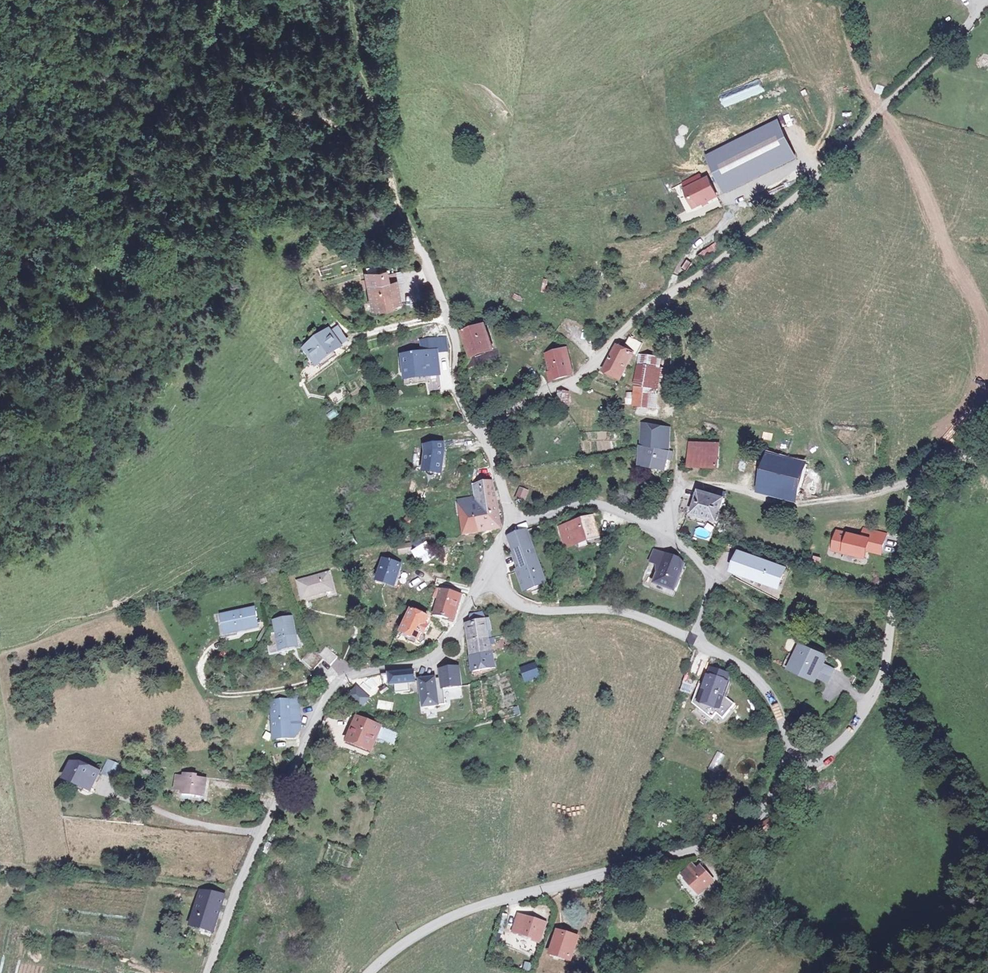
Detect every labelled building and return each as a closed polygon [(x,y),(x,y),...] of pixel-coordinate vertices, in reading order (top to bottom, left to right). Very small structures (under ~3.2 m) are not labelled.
[(882,83),(874,81),(873,91),(881,93),(882,83)] [(773,119),(704,153),(722,188),(790,154),(773,119)] [(704,175),(683,187),(693,205),(714,194),(704,175)] [(703,258),(719,251),(715,244),(700,251),(703,258)] [(387,271),(370,274),(371,281),(365,281),(366,289),(372,288),(374,303),(400,300),(397,283),(401,281),(400,274),(388,276),(387,271)] [(467,324),(461,326),(463,332),(462,332),(462,334),(470,355),(491,347),(484,325),(469,330),(467,324)] [(335,325),(326,330),(336,345),(344,340),(335,325)] [(326,330),(302,346),(312,361),(336,345),(326,330)] [(640,340),(627,334),(623,344),(631,347),(637,349),(640,340)] [(421,343),(423,353),(438,350),(449,348),(447,338),(421,343)] [(631,347),(623,344),(615,341),(612,347),(603,368),(618,375),(631,347)] [(566,348),(547,354),(555,379),(575,372),(566,348)] [(423,353),(405,356),(410,378),(439,373),(442,372),(438,350),(423,353)] [(643,352),(641,363),(654,366),(656,355),(643,352)] [(641,363),(637,362),(635,372),(633,388),(633,404),(655,407),(658,376),(664,377),(663,367),(654,366),(641,363)] [(411,384),(430,380),(431,389),(442,387),(440,378),(439,373),(410,378),(411,384)] [(566,391),(558,390),(557,400),(566,400),(566,391)] [(624,403),(629,405),(632,393),(627,391),(624,403)] [(659,426),(640,427),(640,468),(666,469),(666,459),(669,458),(669,449),(653,449),(653,438),(668,440),(668,427),(659,426)] [(721,435),(691,432),(689,459),(718,462),(721,435)] [(669,449),(668,440),(653,438),(653,449),(669,449)] [(591,440),(582,441),(584,454),(593,453),(591,440)] [(442,443),(424,446),(426,453),(424,471),(441,472),(443,451),(442,443)] [(767,457),(761,489),(798,496),(804,465),(767,457)] [(491,480),(473,483),(474,494),(472,494),(471,495),(471,496),(472,498),(458,501),(459,512),(455,512),(456,517),(459,517),(462,536),(497,529),(500,524),(491,480)] [(530,492),(522,488),(518,497),(520,498),(519,501),(523,503),(524,500),(526,501),(530,492)] [(703,492),(699,491),(695,501),(694,505),(689,504),(686,513),(684,520),(714,529),(724,498),(708,493),(708,491),(704,490),(703,492)] [(694,505),(695,501),(683,498),(680,511),(686,513),(689,504),(694,505)] [(413,510),(404,521),(412,528),(420,518),(413,510)] [(591,516),(556,529),(563,546),(576,542),(586,539),(597,535),(591,516)] [(835,527),(829,554),(867,562),(870,552),(882,554),(887,532),(863,527),(861,533),(835,527)] [(527,530),(508,537),(513,552),(515,551),(529,595),(535,593),(533,587),(546,583),(527,530)] [(589,546),(586,539),(576,542),(579,550),(589,546)] [(413,545),(400,547),(401,553),(414,550),(413,545)] [(427,546),(416,552),(419,557),(429,550),(427,546)] [(672,558),(674,556),(653,548),(648,561),(659,565),(665,555),(672,558)] [(401,565),(403,561),(381,553),(373,578),(401,588),(408,567),(401,565)] [(678,558),(674,556),(672,558),(665,555),(659,565),(657,570),(655,569),(652,579),(662,582),(661,583),(672,589),(678,576),(676,575),(680,567),(682,568),(684,564),(681,561),(678,558)] [(745,555),(739,572),(781,587),(787,570),(745,555)] [(331,573),(300,581),(304,598),(328,592),(327,590),(335,588),(331,573)] [(778,594),(780,587),(754,580),(752,587),(778,594)] [(462,596),(443,589),(436,613),(454,620),(462,596)] [(255,610),(224,616),(228,634),(258,627),(255,610)] [(429,618),(413,611),(400,640),(416,646),(422,632),(427,634),(429,629),(425,626),(429,618)] [(278,631),(270,632),(271,643),(267,644),(269,653),(303,647),(298,635),(295,636),(292,618),(276,621),(278,631)] [(490,620),(468,624),(469,641),(489,637),(488,632),(492,631),(490,620)] [(489,637),(469,641),(472,656),(491,652),(489,637)] [(834,657),(800,641),(793,653),(789,664),(824,680),(834,657)] [(328,648),(320,657),(323,659),(330,665),(337,657),(328,648)] [(320,657),(312,650),(303,659),(314,669),(323,659),(320,657)] [(472,656),(474,672),(495,668),(491,652),(472,656)] [(535,665),(523,669),(527,679),(539,675),(535,665)] [(459,666),(441,668),(442,675),(420,680),(424,708),(443,704),(443,697),(463,694),(459,666)] [(411,670),(390,673),(390,681),(388,682),(388,686),(413,682),(411,670)] [(710,670),(708,677),(720,681),(722,673),(710,670)] [(708,677),(704,676),(700,690),(696,706),(690,704),(707,719),(712,714),(718,720),(731,706),(723,699),(720,697),(725,682),(720,681),(708,677)] [(363,706),(370,697),(356,685),(348,694),(363,706)] [(696,706),(700,690),(695,689),(690,704),(696,706)] [(291,698),(270,700),(276,740),(296,736),(294,716),(301,715),(299,695),(291,696),(291,698)] [(302,728),(301,715),(294,716),(296,736),(302,728)] [(379,724),(359,716),(356,723),(350,739),(370,747),(377,731),(379,724)] [(121,768),(107,762),(102,775),(115,781),(121,768)] [(79,768),(71,765),(65,780),(91,791),(97,776),(89,773),(90,770),(80,766),(79,768)] [(199,774),(186,773),(186,776),(178,775),(177,788),(184,789),(184,793),(202,794),(204,779),(199,778),(199,774)] [(261,796),(244,795),(243,804),(260,805),(261,796)] [(772,815),(762,821),(765,827),(775,820),(772,815)] [(691,862),(681,872),(698,889),(711,877),(697,863),(695,865),(691,862)] [(223,897),(200,892),(191,928),(215,933),(223,897)] [(520,914),(516,913),(512,930),(515,931),(532,936),(534,932),(541,934),(545,921),(520,914)] [(558,931),(552,952),(569,958),(576,938),(558,931)] [(522,969),(530,971),(533,962),(524,960),(522,969)]
